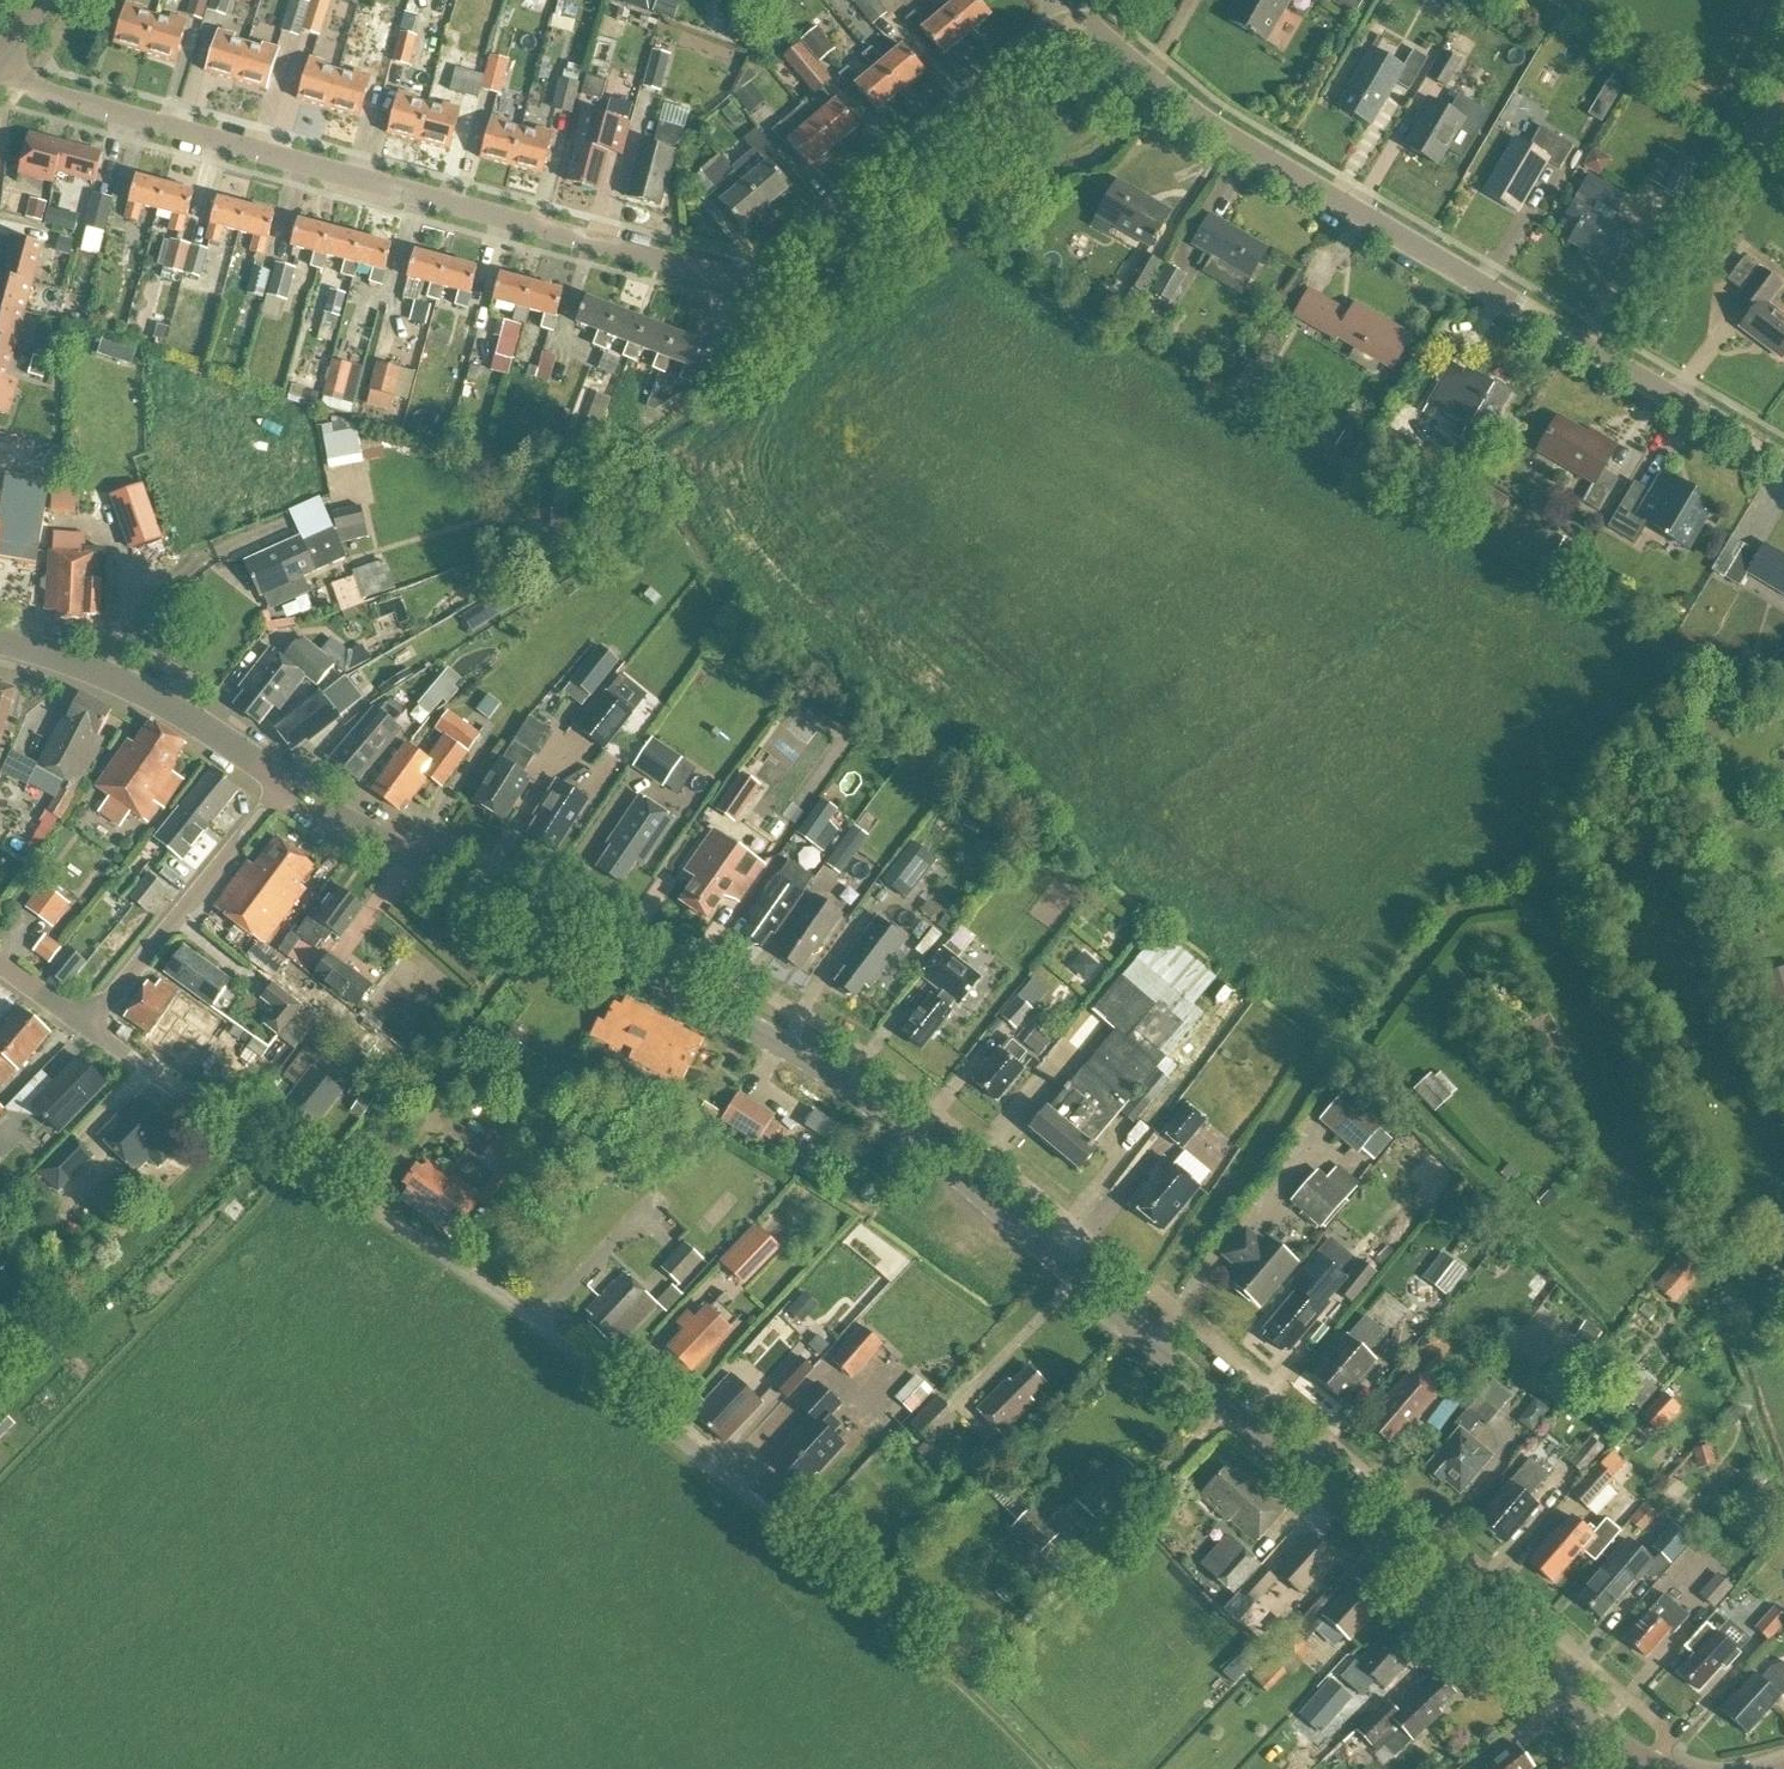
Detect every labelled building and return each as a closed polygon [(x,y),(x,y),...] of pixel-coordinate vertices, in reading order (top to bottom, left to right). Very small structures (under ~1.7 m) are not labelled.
[(189,17),(205,22),(212,0),(195,0),(189,17)] [(234,0),(214,0),(211,12),(229,18),(234,0)] [(304,32),(314,0),(294,0),(284,33),(301,39),(304,32)] [(322,38),(334,0),(314,0),(304,32),(322,38)] [(618,0),(649,12),(653,0),(618,0)] [(678,0),(659,0),(657,11),(675,15),(678,0)] [(853,4),(871,28),(885,18),(872,0),(858,0),(853,4)] [(968,39),(992,19),(977,0),(963,0),(952,9),(945,0),(933,0),(930,2),(942,17),(946,14),(968,39)] [(1291,0),(1239,0),(1227,22),(1266,44),(1291,0)] [(1364,0),(1336,0),(1333,5),(1355,18),(1365,1),(1364,0)] [(1467,3),(1464,0),(1447,0),(1443,4),(1453,15),(1467,3)] [(127,5),(115,45),(146,55),(156,19),(143,15),(144,10),(127,5)] [(944,58),(968,39),(946,14),(942,17),(928,29),(917,15),(908,22),(919,36),(923,33),(944,58)] [(156,19),(146,55),(176,64),(188,23),(172,18),(170,23),(156,19)] [(218,32),(206,74),(237,83),(248,46),(235,42),(236,37),(218,32)] [(815,32),(799,45),(817,66),(833,53),(815,32)] [(400,33),(392,63),(410,67),(417,38),(400,33)] [(248,46),(237,83),(268,92),(280,50),(263,45),(262,50),(248,46)] [(829,83),(798,45),(780,60),(812,98),(829,83)] [(461,48),(449,89),(478,98),(490,57),(461,48)] [(874,50),(864,58),(875,73),(880,69),(901,94),(925,74),(904,48),(885,64),(874,50)] [(1409,93),(1427,62),(1413,54),(1403,71),(1372,52),(1338,109),(1370,128),(1396,85),(1409,93)] [(1429,78),(1448,90),(1463,64),(1445,53),(1429,78)] [(663,95),(673,59),(656,54),(646,90),(663,95)] [(311,60),(298,101),(329,111),(340,75),(326,71),(328,65),(311,60)] [(850,70),(841,78),(852,92),(856,89),(877,114),(901,94),(880,69),(875,73),(862,84),(850,70)] [(340,75),(329,111),(360,120),(373,79),(356,74),(354,79),(340,75)] [(583,98),(603,104),(608,84),(589,79),(583,98)] [(578,86),(563,82),(560,81),(552,111),(573,116),(581,87),(578,86)] [(751,118),(765,107),(750,89),(736,101),(751,118)] [(398,95),(387,137),(418,145),(428,108),(415,104),(416,99),(398,95)] [(1436,167),(1463,122),(1427,101),(1415,121),(1419,123),(1404,148),(1436,167)] [(808,104),(797,114),(809,128),(814,124),(835,150),(859,130),(838,104),(820,118),(808,104)] [(428,108),(418,145),(450,153),(460,111),(443,107),(441,111),(428,108)] [(578,146),(568,184),(599,192),(609,154),(623,157),(632,125),(585,113),(576,145),(578,146)] [(491,120),(481,161),(512,169),(521,133),(507,130),(508,124),(491,120)] [(784,125),(774,133),(786,148),(790,145),(810,170),(835,150),(814,124),(809,128),(796,139),(784,125)] [(682,143),(685,131),(661,125),(655,148),(642,145),(627,200),(661,209),(676,153),(672,152),(682,143)] [(1515,143),(1484,195),(1517,214),(1546,164),(1560,172),(1573,148),(1540,129),(1528,150),(1515,143)] [(724,159),(767,210),(791,190),(770,165),(779,157),(758,131),(745,142),(754,153),(733,170),(724,159)] [(521,133),(512,169),(543,177),(553,136),(536,132),(535,137),(521,133)] [(57,176),(65,144),(29,135),(18,176),(55,185),(57,176)] [(95,186),(103,154),(65,144),(57,176),(95,186)] [(1581,165),(1601,176),(1612,157),(1592,146),(1581,165)] [(1679,200),(1698,167),(1664,148),(1646,181),(1679,200)] [(743,230),(767,210),(724,159),(704,176),(716,191),(736,175),(745,185),(722,205),(743,230)] [(1590,176),(1559,226),(1575,235),(1571,242),(1614,269),(1631,240),(1588,214),(1594,204),(1612,215),(1623,196),(1590,176)] [(137,180),(126,220),(139,223),(143,208),(159,213),(166,187),(137,180)] [(1155,238),(1169,214),(1116,183),(1095,219),(1149,250),(1153,244),(1155,245),(1158,240),(1155,238)] [(166,187),(159,213),(176,217),(171,233),(183,236),(194,195),(166,187)] [(105,233),(113,200),(93,195),(85,229),(105,233)] [(42,219),(45,202),(28,199),(25,216),(42,219)] [(218,201),(207,243),(220,246),(224,230),(240,235),(247,209),(218,201)] [(73,230),(77,214),(47,207),(43,223),(73,230)] [(247,209),(240,235),(256,239),(252,255),(264,258),(275,217),(247,209)] [(1248,279),(1264,253),(1208,219),(1192,245),(1248,279)] [(300,221),(292,249),(316,255),(312,268),(324,272),(328,258),(323,257),(331,230),(300,221)] [(331,230),(323,257),(328,258),(346,263),(342,276),(354,279),(358,266),(354,265),(361,239),(331,230)] [(3,277),(32,286),(43,246),(14,238),(3,277)] [(354,265),(358,266),(373,270),(369,283),(381,287),(392,248),(361,239),(354,265)] [(182,276),(190,249),(170,243),(162,270),(182,276)] [(199,281),(207,254),(190,249),(182,276),(199,281)] [(416,253),(409,279),(432,285),(428,300),(438,303),(442,288),(440,288),(448,262),(416,253)] [(1127,286),(1142,295),(1160,264),(1144,255),(1127,286)] [(1725,283),(1741,295),(1738,299),(1754,311),(1738,331),(1780,363),(1783,357),(1783,321),(1765,306),(1780,288),(1743,260),(1725,283)] [(440,288),(442,288),(459,293),(455,308),(467,311),(479,271),(448,262),(440,288)] [(296,271),(278,266),(265,316),(282,321),(287,303),(288,303),(296,271)] [(1184,276),(1166,266),(1151,292),(1169,302),(1184,276)] [(270,275),(254,270),(247,295),(263,300),(270,275)] [(3,277),(0,276),(0,307),(23,314),(32,286),(3,277)] [(501,277),(494,303),(518,310),(514,324),(526,327),(530,313),(526,312),(533,285),(501,277)] [(526,312),(530,313),(547,317),(543,332),(553,335),(564,294),(533,285),(526,312)] [(325,314),(340,318),(346,296),(331,292),(325,314)] [(1392,371),(1411,339),(1356,307),(1350,317),(1308,292),(1293,318),(1336,343),(1338,339),(1392,371)] [(587,299),(577,325),(601,334),(595,348),(606,352),(611,338),(607,336),(617,311),(587,299)] [(431,305),(415,301),(410,321),(426,325),(431,305)] [(23,314),(0,307),(0,338),(15,342),(23,314)] [(607,336),(611,338),(631,346),(625,360),(636,365),(641,350),(637,349),(647,323),(617,311),(607,336)] [(637,349),(641,350),(661,358),(655,372),(666,377),(671,362),(667,361),(677,335),(647,323),(637,349)] [(667,361),(671,362),(687,369),(681,383),(692,387),(707,347),(677,335),(667,361)] [(15,342),(0,338),(0,380),(4,381),(15,342)] [(132,363),(135,350),(102,341),(98,354),(132,363)] [(542,352),(537,377),(550,380),(555,354),(542,352)] [(35,358),(29,376),(43,380),(49,362),(35,358)] [(353,367),(335,362),(327,391),(345,396),(353,367)] [(1248,397),(1263,369),(1251,362),(1235,390),(1248,397)] [(370,394),(393,400),(402,370),(378,364),(370,394)] [(1445,371),(1425,406),(1456,424),(1449,435),(1478,451),(1484,440),(1491,429),(1511,395),(1492,384),(1490,387),(1465,372),(1460,380),(1445,371)] [(4,418),(14,384),(4,381),(0,380),(0,417),(4,418)] [(1557,420),(1538,453),(1592,484),(1581,504),(1598,513),(1617,479),(1603,471),(1616,448),(1600,439),(1598,443),(1557,420)] [(365,462),(359,428),(323,435),(330,469),(365,462)] [(1363,444),(1345,433),(1336,448),(1355,459),(1363,444)] [(1686,550),(1709,510),(1689,498),(1692,494),(1663,477),(1647,504),(1629,493),(1607,530),(1635,546),(1648,525),(1667,536),(1666,538),(1686,550)] [(108,493),(124,549),(159,539),(143,483),(108,493)] [(1499,518),(1508,501),(1486,489),(1477,506),(1499,518)] [(35,567),(46,504),(3,497),(0,510),(0,561),(35,567)] [(345,561),(340,547),(368,540),(366,535),(360,508),(331,515),(336,532),(327,535),(304,544),(303,541),(244,566),(258,598),(263,596),(268,608),(300,594),(295,582),(345,561)] [(1585,551),(1566,539),(1554,558),(1558,560),(1551,572),(1566,581),(1585,551)] [(1712,572),(1740,588),(1747,574),(1783,595),(1783,558),(1765,547),(1759,557),(1730,540),(1712,572)] [(44,581),(44,590),(48,593),(47,613),(59,614),(59,621),(84,623),(85,618),(101,619),(104,551),(87,550),(86,554),(50,552),(49,578),(44,581)] [(343,611),(367,603),(357,575),(334,583),(343,611)] [(313,694),(335,666),(304,642),(297,644),(284,660),(272,650),(245,685),(249,688),(235,706),(260,727),(275,708),(280,712),(301,685),(313,694)] [(599,650),(573,683),(592,698),(618,665),(599,650)] [(458,660),(450,670),(441,680),(441,679),(424,699),(436,709),(453,689),(455,691),(463,682),(471,672),(458,660)] [(320,692),(273,730),(292,754),(307,742),(310,745),(341,720),(340,718),(363,700),(346,678),(323,696),(320,692)] [(0,687),(0,745),(15,692),(0,687)] [(633,716),(607,695),(578,730),(604,751),(633,716)] [(99,738),(113,712),(81,696),(67,722),(64,720),(38,767),(71,785),(62,800),(57,797),(47,813),(66,823),(73,806),(79,790),(78,789),(104,741),(99,738)] [(489,696),(477,712),(490,722),(502,706),(489,696)] [(359,784),(413,718),(398,706),(387,719),(375,709),(332,761),(359,784)] [(448,713),(435,731),(446,739),(428,763),(408,747),(374,793),(398,811),(410,795),(414,797),(429,778),(442,788),(480,737),(448,713)] [(153,762),(170,737),(152,725),(136,749),(129,744),(98,789),(112,799),(101,814),(122,829),(132,814),(139,805),(125,795),(138,775),(142,778),(145,773),(150,777),(159,765),(153,762)] [(139,805),(132,814),(146,824),(157,808),(166,814),(173,803),(174,804),(190,782),(174,770),(178,764),(174,761),(184,747),(170,737),(153,762),(159,765),(150,777),(145,773),(142,778),(138,775),(125,795),(139,805)] [(662,789),(682,759),(652,739),(633,768),(662,789)] [(514,745),(477,803),(506,821),(532,780),(524,775),(535,758),(514,745)] [(11,751),(1,774),(27,785),(37,762),(11,751)] [(190,813),(210,829),(209,828),(239,791),(214,771),(181,811),(186,816),(190,813)] [(742,775),(716,811),(735,824),(760,788),(742,775)] [(556,853),(588,802),(558,783),(539,813),(542,815),(528,836),(556,853)] [(642,868),(674,822),(642,800),(611,845),(615,848),(600,869),(622,885),(636,864),(642,868)] [(798,835),(814,847),(839,812),(823,800),(798,835)] [(183,863),(210,829),(190,813),(186,816),(181,811),(178,814),(176,813),(154,840),(183,863)] [(16,868),(32,842),(8,828),(0,842),(0,858),(16,868)] [(827,866),(842,876),(869,839),(854,828),(827,866)] [(698,882),(682,903),(708,921),(724,899),(738,903),(764,867),(713,830),(683,871),(698,882)] [(300,887),(314,869),(276,840),(254,869),(249,865),(215,910),(242,930),(265,947),(306,891),(300,887)] [(914,843),(883,883),(907,901),(938,862),(914,843)] [(759,915),(744,936),(761,948),(770,935),(774,938),(792,912),(792,911),(814,880),(792,864),(769,895),(768,895),(756,912),(759,915)] [(144,914),(164,890),(148,877),(128,901),(144,914)] [(43,886),(25,910),(39,920),(57,896),(43,886)] [(340,940),(363,909),(336,889),(314,919),(312,918),(299,934),(316,947),(320,941),(326,945),(333,935),(340,940)] [(70,906),(57,896),(39,920),(52,930),(70,906)] [(814,958),(844,916),(818,897),(778,955),(800,970),(810,955),(814,958)] [(869,990),(906,942),(878,921),(849,959),(854,963),(838,984),(855,998),(864,986),(869,990)] [(935,955),(946,940),(933,930),(922,945),(935,955)] [(1120,1113),(1157,1070),(1166,1059),(1163,1057),(1201,1012),(1191,1004),(1215,976),(1162,931),(1093,1012),(1117,1032),(1049,1112),(1048,1110),(1031,1130),(1080,1172),(1097,1152),(1093,1149),(1096,1145),(1094,1144),(1120,1113)] [(45,933),(32,950),(49,963),(62,946),(45,933)] [(67,988),(87,963),(68,948),(48,973),(67,988)] [(212,1008),(230,983),(184,950),(166,975),(212,1008)] [(1081,952),(1071,971),(1089,980),(1099,962),(1081,952)] [(924,980),(958,1007),(978,981),(945,954),(924,980)] [(359,1010),(375,988),(331,955),(315,977),(359,1010)] [(1759,978),(1775,1021),(1783,1018),(1783,969),(1759,978)] [(189,1073),(222,1027),(161,983),(156,991),(148,986),(124,1019),(148,1036),(144,1041),(189,1073)] [(1018,1001),(1019,1002),(1033,1013),(1049,995),(1034,983),(1018,1001)] [(304,1008),(273,984),(260,1001),(275,1012),(263,1026),(280,1039),(304,1008)] [(922,1051),(953,1014),(943,1006),(946,1003),(940,999),(937,1002),(932,998),(902,1034),(922,1051)] [(1017,1032),(1033,1013),(1019,1002),(1003,1020),(1017,1032)] [(682,1088),(704,1044),(625,1003),(622,1009),(615,1006),(605,1025),(600,1023),(592,1038),(625,1055),(623,1058),(682,1088)] [(35,1023),(20,1011),(0,1034),(0,1064),(35,1023)] [(1554,1011),(1529,1020),(1536,1042),(1562,1033),(1554,1011)] [(0,1090),(16,1071),(19,1073),(49,1036),(35,1023),(0,1064),(0,1089),(0,1090)] [(1023,1045),(1039,1058),(1051,1044),(1036,1030),(1023,1045)] [(1019,1067),(1029,1055),(1012,1041),(1003,1052),(1001,1051),(973,1083),(996,1103),(1024,1071),(1019,1067)] [(307,1136),(340,1094),(310,1071),(320,1059),(306,1048),(283,1078),(297,1089),(278,1113),(307,1136)] [(60,1136),(108,1086),(79,1058),(31,1108),(60,1136)] [(503,1065),(468,1111),(478,1118),(512,1072),(503,1065)] [(1157,1070),(1120,1113),(1133,1124),(1169,1081),(1157,1070)] [(1452,1098),(1431,1076),(1414,1091),(1434,1114),(1452,1098)] [(378,1098),(359,1083),(350,1096),(359,1103),(352,1112),(362,1120),(378,1098)] [(1376,1160),(1390,1144),(1379,1134),(1383,1129),(1343,1094),(1319,1121),(1360,1157),(1365,1151),(1376,1160)] [(758,1146),(775,1119),(739,1096),(722,1123),(758,1146)] [(133,1104),(99,1138),(136,1176),(150,1162),(159,1171),(173,1157),(163,1148),(170,1140),(164,1134),(171,1128),(143,1100),(136,1107),(133,1104)] [(1189,1102),(1164,1134),(1183,1150),(1209,1119),(1189,1102)] [(37,1173),(58,1193),(94,1157),(73,1137),(37,1173)] [(410,1188),(400,1202),(451,1239),(479,1202),(492,1211),(527,1163),(496,1141),(481,1162),(497,1174),(481,1197),(451,1175),(449,1178),(429,1163),(423,1172),(418,1168),(405,1185),(410,1188)] [(1131,1207),(1162,1233),(1177,1216),(1180,1215),(1189,1204),(1189,1201),(1199,1189),(1211,1174),(1186,1152),(1173,1167),(1164,1160),(1149,1178),(1153,1181),(1131,1207)] [(1431,1192),(1448,1184),(1440,1167),(1423,1174),(1431,1192)] [(1359,1188),(1338,1170),(1330,1179),(1322,1171),(1293,1202),(1322,1229),(1359,1188)] [(782,1250),(757,1226),(720,1264),(745,1288),(782,1250)] [(1244,1273),(1234,1284),(1261,1307),(1297,1265),(1268,1241),(1263,1246),(1247,1233),(1226,1257),(1244,1273)] [(704,1262),(685,1245),(661,1270),(681,1288),(704,1262)] [(1298,1292),(1263,1333),(1267,1336),(1265,1338),(1283,1354),(1285,1351),(1289,1354),(1330,1306),(1327,1303),(1347,1280),(1317,1255),(1291,1286),(1298,1292)] [(1448,1258),(1430,1282),(1448,1295),(1465,1272),(1448,1258)] [(1678,1260),(1654,1289),(1670,1303),(1694,1274),(1678,1260)] [(1377,1275),(1361,1263),(1337,1293),(1352,1305),(1377,1275)] [(1783,1294),(1783,1277),(1775,1271),(1767,1283),(1783,1294)] [(615,1350),(656,1304),(621,1272),(585,1312),(592,1318),(587,1325),(615,1350)] [(672,1283),(656,1302),(668,1312),(684,1294),(672,1283)] [(801,1325),(805,1321),(818,1307),(805,1294),(792,1308),(788,1313),(801,1325)] [(707,1314),(697,1325),(690,1318),(680,1328),(687,1335),(672,1351),(691,1370),(727,1333),(707,1314)] [(1367,1353),(1385,1333),(1368,1318),(1349,1339),(1348,1339),(1314,1377),(1343,1402),(1377,1363),(1367,1353)] [(1593,1348),(1602,1335),(1585,1324),(1577,1337),(1593,1348)] [(850,1379),(878,1348),(879,1347),(862,1332),(833,1364),(850,1379)] [(815,1334),(808,1347),(822,1355),(830,1343),(815,1334)] [(814,1369),(799,1356),(772,1385),(786,1398),(814,1369)] [(1032,1399),(1046,1385),(1029,1368),(1012,1385),(1008,1381),(977,1412),(1002,1436),(1035,1403),(1032,1399)] [(1412,1427),(1440,1393),(1414,1371),(1382,1409),(1387,1413),(1374,1428),(1390,1442),(1407,1423),(1412,1427)] [(725,1446),(763,1407),(733,1376),(705,1404),(700,1399),(689,1410),(725,1446)] [(912,1413),(930,1392),(918,1381),(899,1401),(912,1413)] [(819,1477),(846,1447),(834,1436),(841,1428),(832,1419),(843,1407),(817,1384),(797,1406),(809,1418),(785,1445),(786,1447),(773,1462),(804,1490),(817,1475),(819,1477)] [(1511,1400),(1492,1384),(1456,1427),(1460,1431),(1425,1470),(1429,1472),(1428,1474),(1429,1476),(1429,1477),(1430,1479),(1431,1480),(1431,1481),(1433,1482),(1435,1483),(1436,1484),(1438,1484),(1440,1484),(1442,1484),(1444,1486),(1446,1484),(1460,1496),(1494,1459),(1468,1436),(1482,1421),(1488,1426),(1511,1400)] [(1626,1397),(1612,1413),(1626,1425),(1640,1410),(1626,1397)] [(933,1447),(959,1420),(938,1400),(912,1427),(933,1447)] [(1656,1436),(1671,1419),(1656,1405),(1640,1422),(1656,1436)] [(15,1426),(9,1420),(0,1429),(0,1441),(15,1426)] [(1605,1451),(1592,1440),(1570,1465),(1583,1476),(1605,1451)] [(1608,1458),(1573,1497),(1588,1511),(1615,1481),(1614,1479),(1622,1470),(1608,1458)] [(1510,1484),(1480,1521),(1507,1544),(1538,1508),(1529,1500),(1549,1477),(1530,1461),(1510,1484)] [(1120,1496),(1138,1478),(1123,1462),(1109,1476),(1105,1473),(1065,1514),(1087,1535),(1123,1499),(1120,1496)] [(1256,1543),(1287,1509),(1239,1466),(1231,1475),(1226,1469),(1201,1496),(1229,1522),(1230,1520),(1256,1543)] [(1771,1480),(1763,1472),(1751,1483),(1759,1491),(1771,1480)] [(1641,1534),(1657,1518),(1647,1507),(1630,1523),(1641,1534)] [(1033,1508),(1018,1523),(1011,1530),(1039,1557),(1060,1535),(1033,1508)] [(1588,1533),(1573,1519),(1559,1534),(1557,1532),(1529,1564),(1554,1586),(1581,1556),(1583,1557),(1585,1554),(1594,1563),(1620,1534),(1607,1522),(1597,1533),(1591,1528),(1588,1533)] [(1672,1565),(1690,1543),(1674,1529),(1655,1551),(1672,1565)] [(1301,1594),(1337,1558),(1312,1534),(1277,1570),(1301,1594)] [(1258,1566),(1225,1536),(1200,1564),(1232,1594),(1258,1566)] [(1655,1565),(1630,1543),(1580,1601),(1602,1620),(1616,1604),(1618,1606),(1627,1596),(1655,1565)] [(1261,1566),(1239,1590),(1254,1604),(1276,1580),(1261,1566)] [(1735,1589),(1719,1576),(1700,1598),(1715,1612),(1735,1589)] [(1348,1641),(1384,1604),(1360,1581),(1333,1609),(1323,1599),(1296,1627),(1309,1640),(1328,1621),(1348,1641)] [(1665,1597),(1627,1640),(1647,1659),(1669,1635),(1672,1638),(1689,1618),(1665,1597)] [(1756,1630),(1769,1643),(1783,1626),(1783,1617),(1775,1609),(1756,1630)] [(1694,1657),(1680,1674),(1700,1692),(1723,1667),(1727,1671),(1741,1656),(1739,1654),(1718,1635),(1707,1626),(1685,1649),(1694,1657)] [(1360,1668),(1345,1685),(1358,1694),(1372,1679),(1386,1691),(1421,1651),(1393,1627),(1359,1667),(1360,1668)] [(1235,1686),(1266,1654),(1251,1640),(1220,1672),(1235,1686)] [(1287,1674),(1273,1659),(1253,1680),(1268,1694),(1287,1674)] [(1720,1713),(1746,1737),(1781,1699),(1783,1698),(1783,1665),(1771,1669),(1760,1681),(1755,1675),(1720,1713)] [(1455,1697),(1440,1680),(1425,1694),(1421,1689),(1396,1712),(1389,1704),(1360,1732),(1379,1753),(1386,1747),(1396,1758),(1442,1715),(1439,1712),(1455,1697)] [(1518,1747),(1488,1768),(1535,1768),(1518,1747)]
